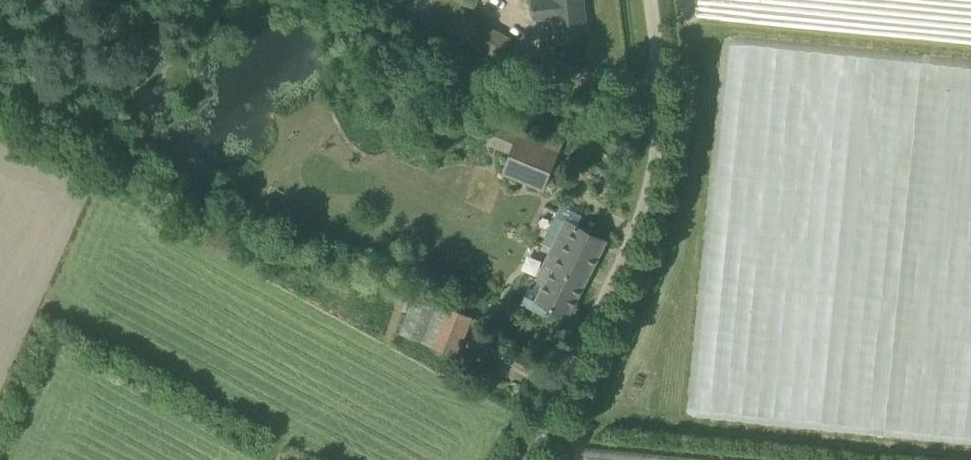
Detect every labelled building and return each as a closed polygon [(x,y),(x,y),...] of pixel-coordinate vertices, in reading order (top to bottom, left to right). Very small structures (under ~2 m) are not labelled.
[(584,0),(531,0),(534,20),(554,17),(557,43),(589,40),(584,0)] [(970,26),(970,0),(715,0),(970,26)] [(508,62),(519,43),(464,13),(454,32),(508,62)] [(504,173),(543,189),(562,141),(498,116),(487,144),(512,154),(504,173)] [(556,265),(546,284),(539,281),(535,289),(530,287),(522,304),(545,316),(550,307),(568,316),(606,240),(568,221),(548,261),(556,265)] [(456,358),(473,319),(417,294),(400,333),(456,358)]
